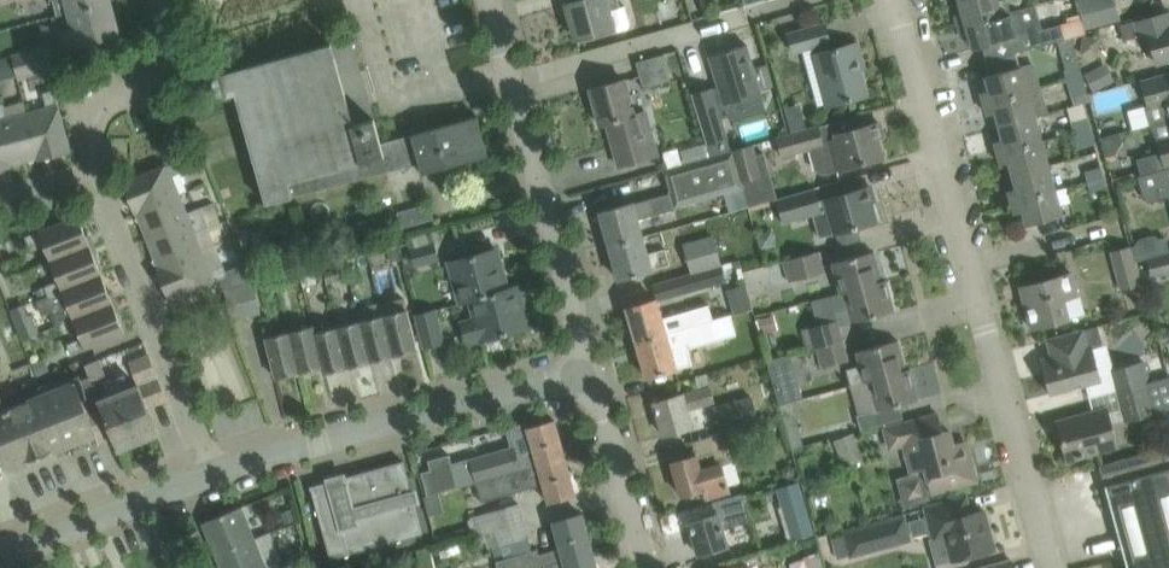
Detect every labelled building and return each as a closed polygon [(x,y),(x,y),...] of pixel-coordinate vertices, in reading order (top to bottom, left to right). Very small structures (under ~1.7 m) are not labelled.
[(54,16),(109,1),(109,0),(53,0),(57,15),(54,15),(54,16)] [(576,38),(614,27),(618,30),(627,27),(630,23),(625,5),(621,6),(619,0),(579,0),(567,3),(576,38)] [(959,25),(1010,11),(1007,0),(1000,0),(998,1),(998,0),(960,0),(964,12),(956,14),(959,25)] [(1086,30),(1120,20),(1115,0),(1077,0),(1086,30)] [(109,1),(54,16),(58,33),(61,32),(65,48),(118,34),(109,1)] [(1010,11),(959,25),(962,37),(970,35),(974,48),(1026,34),(1019,10),(1011,12),(1010,11)] [(1146,17),(1120,24),(1124,40),(1148,33),(1156,63),(1168,59),(1168,26),(1167,27),(1163,14),(1168,12),(1168,11),(1146,17)] [(789,33),(793,50),(794,52),(811,47),(827,105),(866,94),(859,69),(864,68),(857,42),(830,49),(828,42),(830,41),(825,23),(789,33)] [(1079,23),(1062,28),(1061,24),(1032,32),(1036,47),(1065,40),(1083,34),(1079,23)] [(389,170),(381,143),(356,53),(358,53),(359,52),(360,50),(361,49),(362,48),(362,46),(362,45),(362,44),(362,43),(361,42),(360,40),(359,39),(358,38),(356,37),(354,37),(352,37),(288,55),(287,50),(275,53),(276,59),(218,75),(216,76),(214,77),(213,79),(212,80),(211,82),(211,84),(211,86),(211,88),(211,90),(212,91),(213,93),(215,94),(217,96),(220,97),(235,93),(267,204),(389,170)] [(1083,40),(1081,55),(1095,57),(1097,41),(1083,40)] [(720,85),(691,93),(704,139),(729,132),(724,117),(732,115),(728,103),(763,93),(749,44),(711,55),(720,85)] [(50,47),(27,53),(1,60),(5,78),(55,65),(50,47)] [(1015,53),(986,60),(990,74),(1009,68),(1019,66),(1015,53)] [(982,91),(985,102),(1028,91),(1020,65),(1019,66),(1009,68),(990,74),(986,75),(990,89),(982,91)] [(1105,66),(1083,78),(1091,92),(1113,81),(1105,66)] [(671,80),(670,75),(667,67),(639,75),(643,89),(671,80)] [(1064,71),(1066,80),(1082,76),(1079,67),(1064,71)] [(1168,119),(1168,72),(1141,79),(1148,105),(1145,106),(1151,124),(1168,119)] [(1082,76),(1066,80),(1071,98),(1087,94),(1082,76)] [(591,88),(600,121),(607,119),(620,166),(658,155),(646,110),(634,114),(625,79),(591,88)] [(47,107),(27,113),(40,160),(70,151),(54,90),(43,93),(47,107)] [(996,112),(1000,125),(1034,115),(1028,91),(985,102),(988,114),(996,112)] [(10,167),(11,167),(10,165),(38,157),(39,160),(40,160),(27,113),(8,118),(4,103),(0,104),(0,133),(10,167)] [(995,140),(999,152),(1041,140),(1034,115),(1000,125),(1003,138),(995,140)] [(477,116),(381,143),(389,170),(419,162),(422,173),(488,155),(477,116)] [(1071,123),(1073,131),(1089,127),(1087,118),(1071,123)] [(1151,124),(1158,142),(1166,168),(1168,167),(1168,119),(1151,124)] [(879,122),(837,134),(822,138),(819,126),(777,138),(782,156),(809,149),(815,171),(821,174),(859,164),(883,157),(877,136),(883,134),(879,122)] [(1089,127),(1073,131),(1078,150),(1094,145),(1089,127)] [(0,133),(0,170),(10,167),(0,133)] [(1010,161),(1013,174),(1048,165),(1041,140),(999,152),(1002,163),(1010,161)] [(754,144),(710,156),(721,194),(744,188),(742,182),(762,176),(754,144)] [(675,151),(665,153),(669,166),(679,163),(675,151)] [(193,154),(181,159),(185,169),(197,164),(193,154)] [(600,212),(609,245),(642,236),(637,220),(676,209),(675,207),(721,194),(710,156),(663,169),(670,193),(633,203),(632,203),(600,212)] [(122,182),(134,212),(179,194),(172,175),(186,169),(185,169),(181,159),(122,182)] [(1009,190),(1012,201),(1055,189),(1048,165),(1013,174),(1017,188),(1009,190)] [(1166,168),(1146,173),(1137,176),(1143,197),(1146,200),(1148,202),(1151,202),(1163,199),(1168,197),(1168,167),(1166,168)] [(1085,172),(1088,182),(1103,177),(1100,168),(1085,172)] [(1103,177),(1088,182),(1090,192),(1106,187),(1103,177)] [(867,187),(844,193),(825,199),(819,201),(815,187),(777,198),(784,223),(822,212),(821,210),(828,208),(835,234),(854,228),(877,221),(867,187)] [(1055,189),(1012,201),(1016,213),(1024,210),(1028,224),(1062,215),(1055,189)] [(136,212),(147,240),(217,212),(213,203),(187,213),(179,194),(134,212),(134,213),(136,212)] [(397,214),(402,229),(433,219),(429,204),(397,214)] [(156,269),(157,270),(202,251),(195,233),(221,223),(217,212),(147,240),(159,268),(156,269)] [(42,241),(50,261),(90,245),(78,215),(25,236),(28,246),(42,241)] [(19,234),(5,239),(9,250),(23,244),(19,234)] [(1131,247),(1112,252),(1122,289),(1141,284),(1135,261),(1147,258),(1152,278),(1168,273),(1168,252),(1165,237),(1158,239),(1153,235),(1138,239),(1134,246),(1131,247)] [(642,236),(609,245),(619,279),(651,270),(651,269),(670,264),(665,248),(646,253),(642,236)] [(722,265),(713,236),(684,245),(692,274),(699,272),(722,265)] [(410,250),(414,266),(439,259),(435,243),(410,250)] [(45,286),(48,295),(101,274),(90,245),(50,261),(58,281),(45,286)] [(398,246),(387,249),(390,260),(401,257),(398,246)] [(449,262),(461,302),(517,286),(507,288),(496,248),(449,262)] [(220,279),(224,290),(253,282),(246,264),(226,271),(224,265),(210,271),(202,251),(157,270),(168,299),(220,279)] [(784,261),(788,277),(789,282),(824,273),(819,251),(784,261)] [(833,262),(841,293),(886,280),(886,279),(882,280),(874,251),(833,262)] [(722,265),(699,272),(703,287),(726,280),(722,265)] [(334,269),(324,272),(326,283),(337,281),(334,269)] [(1072,272),(1043,280),(1021,287),(1033,328),(1070,318),(1064,299),(1078,295),(1072,272)] [(65,298),(73,318),(113,303),(101,274),(48,295),(52,304),(65,298)] [(886,280),(841,293),(829,296),(833,313),(850,308),(853,322),(895,310),(886,280)] [(253,282),(224,290),(231,320),(260,313),(253,282)] [(746,284),(727,290),(734,315),(753,309),(746,284)] [(517,286),(461,302),(461,303),(477,298),(483,317),(462,323),(467,342),(481,338),(481,340),(485,339),(485,342),(488,343),(498,340),(500,338),(499,335),(528,327),(517,286)] [(404,298),(380,304),(393,355),(417,349),(407,309),(404,298)] [(626,308),(636,342),(667,333),(682,329),(695,326),(731,317),(732,316),(728,301),(663,320),(657,299),(626,308)] [(113,303),(73,318),(81,339),(68,344),(72,353),(102,341),(124,332),(113,303)] [(357,309),(360,321),(370,361),(393,355),(380,304),(357,309)] [(416,314),(425,347),(443,342),(435,310),(416,314)] [(30,312),(13,319),(20,339),(37,332),(30,312)] [(769,315),(757,318),(761,332),(773,329),(769,315)] [(735,331),(731,317),(695,326),(699,341),(735,331)] [(808,350),(817,347),(843,340),(837,319),(802,329),(808,350)] [(360,321),(337,326),(347,367),(370,361),(360,321)] [(1098,325),(1071,332),(1048,339),(1052,355),(1041,358),(1051,393),(1102,379),(1093,347),(1103,344),(1098,325)] [(313,326),(290,332),(300,372),(322,366),(324,373),(313,326)] [(313,326),(324,373),(347,367),(337,326),(315,332),(313,326)] [(667,333),(636,342),(646,377),(692,363),(682,329),(667,333)] [(300,372),(290,332),(266,338),(276,378),(300,372)] [(761,338),(746,342),(751,360),(766,356),(761,338)] [(846,369),(850,385),(865,381),(911,369),(910,368),(906,369),(898,339),(857,351),(861,366),(846,369)] [(843,340),(817,347),(823,367),(848,360),(843,340)] [(139,385),(99,400),(109,428),(118,449),(158,433),(148,408),(167,400),(149,355),(129,362),(139,385)] [(1114,370),(1119,390),(1168,377),(1164,359),(1144,365),(1143,361),(1114,370)] [(44,360),(31,365),(35,376),(48,370),(44,360)] [(865,381),(850,385),(858,415),(857,416),(861,431),(877,427),(873,412),(919,399),(911,369),(865,381)] [(0,411),(0,456),(5,469),(109,428),(99,400),(89,376),(6,409),(0,411)] [(1119,390),(1127,420),(1168,408),(1168,378),(1168,377),(1119,390)] [(682,393),(677,395),(654,402),(664,435),(687,428),(692,426),(687,409),(712,401),(708,387),(683,394),(682,393)] [(777,395),(780,405),(803,398),(801,389),(777,395)] [(713,408),(720,433),(759,421),(751,396),(713,408)] [(1107,408),(1081,415),(1058,421),(1068,459),(1117,446),(1107,408)] [(897,478),(904,507),(930,500),(929,493),(953,487),(976,481),(969,452),(965,453),(962,442),(954,444),(952,434),(951,434),(950,431),(946,431),(944,431),(939,414),(886,429),(891,447),(905,443),(912,472),(911,472),(911,475),(897,478)] [(511,448),(470,460),(476,483),(481,482),(487,480),(565,457),(554,419),(528,427),(527,422),(505,428),(511,448)] [(697,455),(694,456),(672,462),(681,495),(705,488),(708,498),(729,491),(721,464),(732,461),(723,432),(720,433),(693,441),(697,455)] [(852,433),(834,439),(841,460),(860,454),(852,433)] [(1128,567),(1168,567),(1168,447),(1100,466),(1128,567)] [(421,471),(427,495),(458,487),(449,454),(428,460),(430,469),(421,471)] [(565,457),(487,480),(481,482),(476,483),(481,501),(543,484),(549,503),(552,502),(576,495),(565,457)] [(787,460),(781,465),(782,472),(789,475),(795,471),(794,463),(787,460)] [(318,514),(331,558),(422,533),(414,501),(416,501),(414,492),(411,493),(403,463),(404,463),(403,461),(390,464),(343,477),(343,479),(344,479),(345,482),(330,486),(330,483),(330,481),(310,486),(311,488),(313,495),(318,514)] [(797,481),(774,488),(780,507),(803,501),(797,481)] [(717,514),(711,515),(689,522),(699,554),(728,546),(722,529),(750,521),(742,493),(713,501),(717,514)] [(966,497),(943,503),(926,508),(934,538),(946,534),(953,561),(995,549),(984,509),(970,513),(966,497)] [(519,504),(472,517),(476,534),(477,535),(484,533),(484,532),(523,521),(519,504)] [(213,548),(216,554),(254,538),(241,507),(203,522),(210,540),(213,540),(216,547),(213,548)] [(289,507),(280,510),(284,523),(294,519),(289,507)] [(536,567),(565,559),(592,551),(582,514),(554,521),(562,548),(538,555),(537,550),(532,551),(527,537),(528,537),(523,521),(484,532),(484,533),(488,548),(501,545),(505,559),(496,561),(498,567),(534,567),(536,567)] [(843,533),(849,558),(912,542),(905,516),(843,533)] [(254,538),(216,554),(222,567),(266,567),(254,538)] [(420,567),(434,567),(430,547),(416,550),(420,567)] [(565,559),(568,567),(597,567),(592,551),(565,559)]
